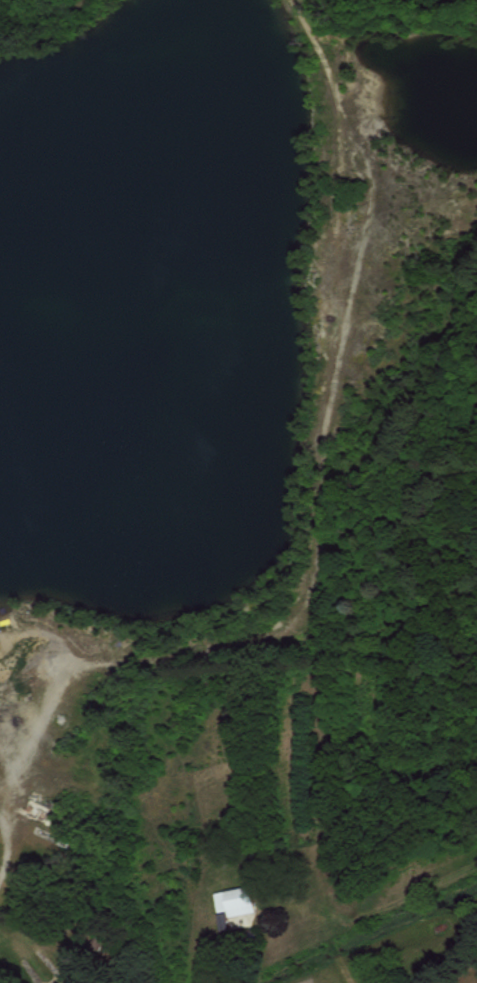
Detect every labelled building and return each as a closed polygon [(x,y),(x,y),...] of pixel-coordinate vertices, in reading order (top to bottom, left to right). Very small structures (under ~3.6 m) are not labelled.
[(227,916),(253,911),(248,884),(211,892),(215,911),(225,909),(227,916)]
